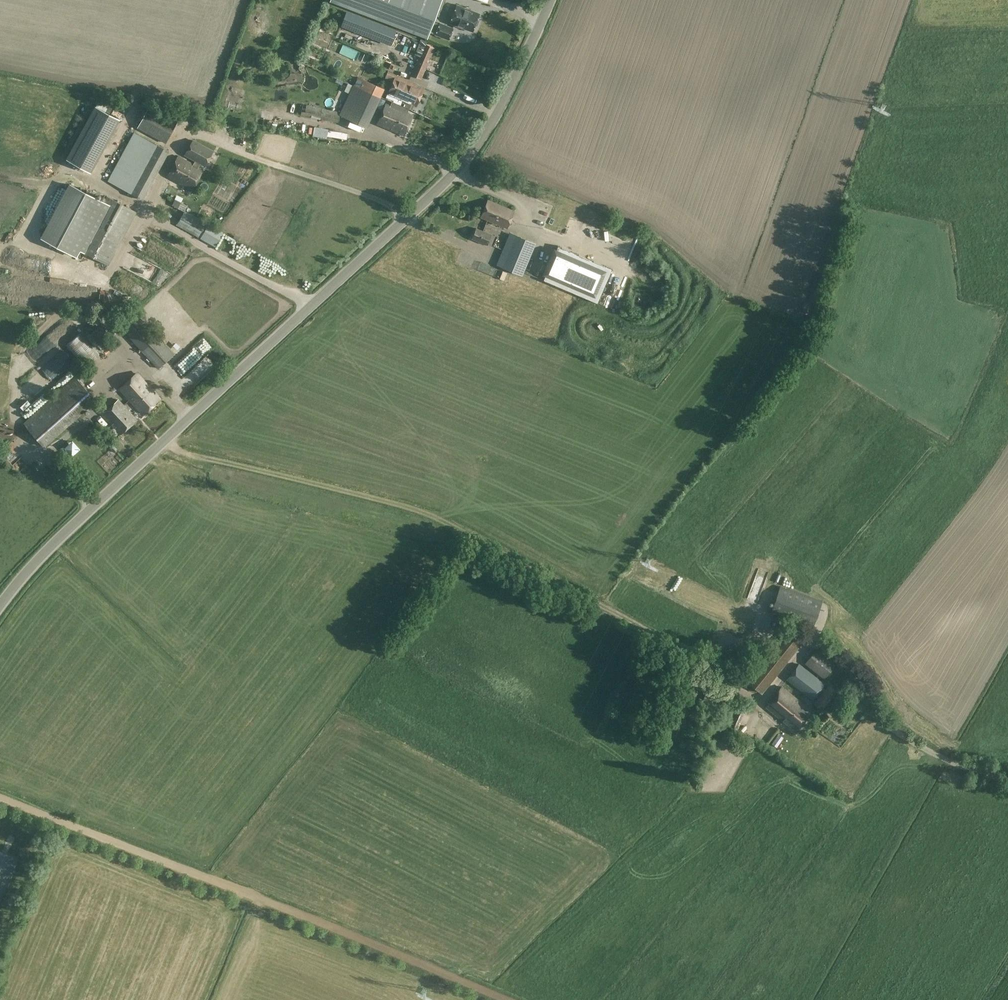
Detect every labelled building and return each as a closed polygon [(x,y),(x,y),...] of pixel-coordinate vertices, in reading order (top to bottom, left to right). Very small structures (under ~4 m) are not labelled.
[(330,1),(361,14),(366,0),(330,0),(330,1)] [(362,14),(426,38),(441,0),(367,0),(362,14)] [(458,3),(450,22),(474,31),(481,12),(458,3)] [(347,12),(342,26),(371,37),(376,23),(347,12)] [(435,34),(449,39),(453,27),(440,22),(435,34)] [(376,23),(371,37),(390,44),(395,30),(376,23)] [(422,39),(421,41),(417,50),(416,54),(420,56),(412,74),(422,78),(434,48),(425,44),(426,41),(422,39)] [(408,82),(402,79),(388,73),(385,78),(392,81),(385,98),(393,101),(393,102),(399,104),(408,82)] [(358,77),(354,86),(380,97),(384,88),(358,77)] [(423,88),(408,82),(399,104),(408,108),(410,104),(416,107),(423,88)] [(354,86),(353,85),(340,115),(366,127),(380,97),(354,86)] [(439,94),(442,88),(435,85),(432,91),(439,94)] [(399,104),(393,102),(391,106),(386,104),(378,124),(404,135),(412,115),(407,112),(408,108),(399,104)] [(301,111),(300,114),(338,122),(340,112),(312,106),(306,104),(305,112),(301,111)] [(166,143),(178,120),(149,105),(138,128),(166,143)] [(201,115),(198,123),(207,126),(210,119),(201,115)] [(122,189),(148,141),(134,134),(108,182),(122,189)] [(186,154),(196,160),(201,163),(205,165),(212,151),(193,140),(186,154)] [(168,152),(148,141),(122,189),(142,200),(168,152)] [(193,164),(178,156),(168,176),(192,190),(203,170),(198,167),(201,163),(196,160),(193,164)] [(233,177),(239,181),(245,172),(239,168),(233,177)] [(80,249),(105,202),(71,184),(42,237),(77,256),(80,250),(80,249)] [(107,198),(105,202),(80,249),(80,250),(108,264),(135,213),(107,198)] [(513,210),(488,200),(481,217),(506,227),(513,210)] [(447,211),(454,207),(450,202),(444,206),(447,211)] [(184,211),(177,225),(200,239),(208,225),(184,211)] [(476,228),(472,238),(490,246),(494,236),(476,228)] [(619,236),(610,244),(615,250),(624,242),(619,236)] [(527,260),(533,245),(515,237),(508,252),(527,260)] [(612,269),(558,245),(556,250),(554,249),(543,275),(545,275),(543,280),(597,303),(612,269)] [(157,247),(154,256),(175,262),(178,254),(157,247)] [(640,260),(642,249),(636,248),(634,259),(640,260)] [(467,258),(469,251),(462,250),(460,257),(467,258)] [(527,260),(508,252),(502,267),(521,274),(527,260)] [(625,266),(623,271),(635,275),(638,265),(631,263),(630,267),(625,266)] [(673,279),(671,282),(678,287),(680,284),(673,279)] [(174,354),(137,314),(121,328),(158,368),(174,354)] [(87,337),(95,347),(111,333),(102,323),(87,337)] [(120,352),(131,347),(122,330),(111,336),(120,352)] [(81,333),(66,346),(84,367),(99,355),(81,333)] [(54,337),(32,354),(37,360),(59,343),(54,337)] [(199,337),(170,364),(179,373),(207,346),(199,337)] [(183,379),(192,386),(216,357),(207,350),(183,379)] [(45,366),(39,370),(44,376),(50,372),(45,366)] [(142,414),(160,398),(137,373),(120,389),(142,414)] [(45,446),(96,400),(75,377),(24,423),(45,446)] [(121,434),(137,419),(119,399),(103,414),(121,434)] [(750,587),(760,590),(766,569),(757,566),(750,587)] [(692,580),(686,592),(694,597),(700,584),(692,580)] [(813,627),(823,601),(780,585),(770,612),(813,627)] [(786,632),(746,683),(757,692),(797,640),(786,632)] [(817,648),(805,664),(824,679),(836,663),(817,648)] [(815,695),(821,688),(825,683),(799,663),(786,679),(812,700),(815,695)] [(824,691),(818,697),(814,703),(821,709),(836,691),(829,685),(824,691)] [(796,730),(812,710),(782,686),(766,707),(796,730)] [(821,688),(815,695),(818,697),(824,691),(821,688)] [(613,706),(628,714),(634,702),(619,694),(613,706)] [(722,740),(731,744),(745,713),(736,709),(728,727),(723,725),(720,732),(725,734),(722,740)] [(19,858),(0,850),(0,903),(19,858)]
